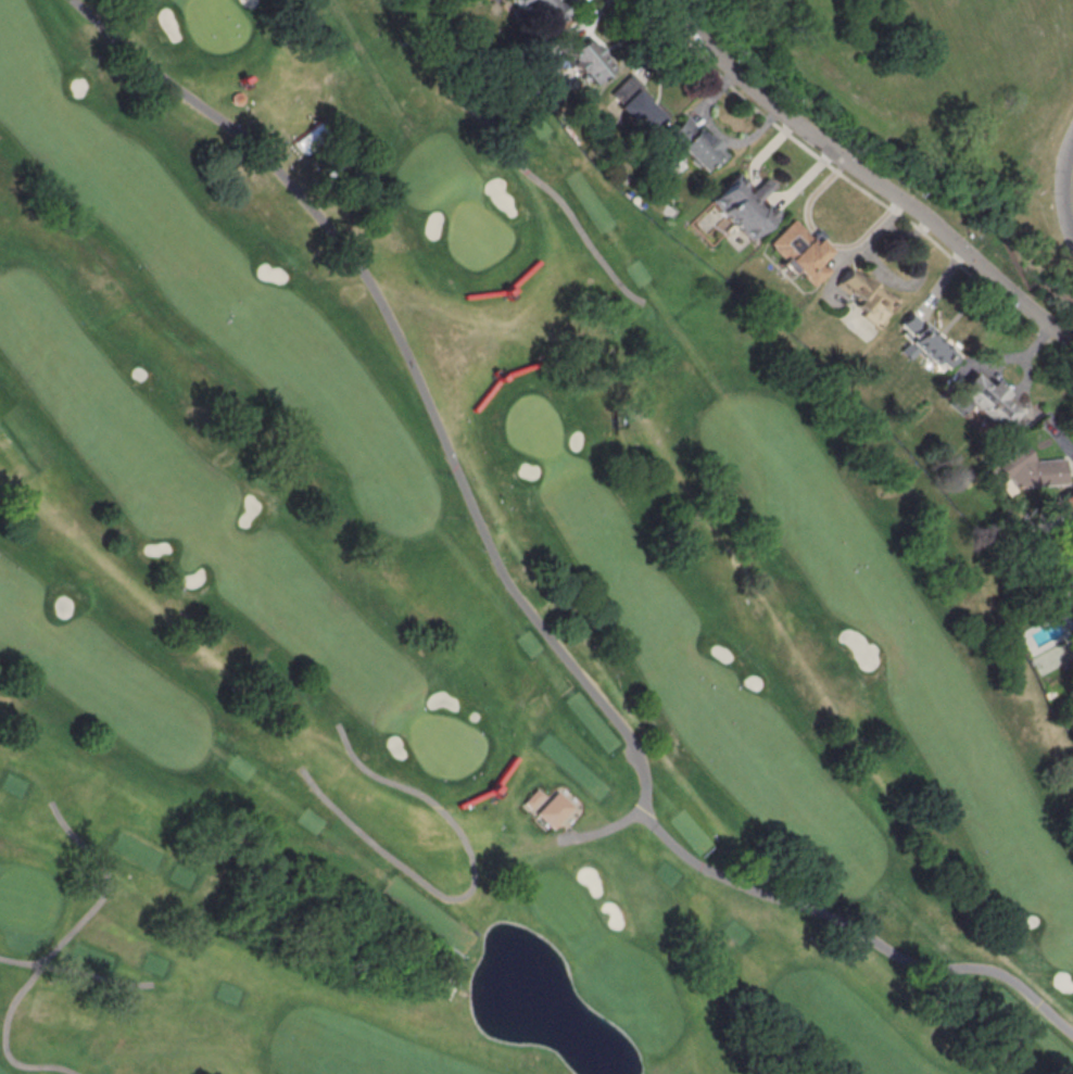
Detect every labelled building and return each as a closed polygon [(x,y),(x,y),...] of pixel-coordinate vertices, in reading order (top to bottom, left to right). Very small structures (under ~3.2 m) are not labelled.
[(534,34),(564,13),(555,0),(511,0),(534,34)] [(613,68),(586,35),(564,53),(591,86),(613,68)] [(607,98),(648,135),(667,114),(626,77),(607,98)] [(728,152),(686,114),(665,137),(707,175),(728,152)] [(710,200),(749,242),(777,215),(761,198),(774,186),(766,178),(753,190),(737,174),(710,200)] [(830,253),(794,217),(767,244),(812,288),(827,273),(819,265),(830,253)] [(861,316),(879,328),(898,300),(848,266),(835,286),(866,308),(861,316)] [(957,354),(912,312),(895,330),(908,342),(900,351),(909,359),(917,351),(940,372),(957,354)] [(957,398),(1004,430),(1021,406),(973,373),(957,398)] [(1066,485),(1064,459),(1028,462),(1027,448),(995,451),(998,481),(1012,480),(1012,490),(1066,485)] [(1072,545),(1072,496),(1057,502),(1072,545)]
